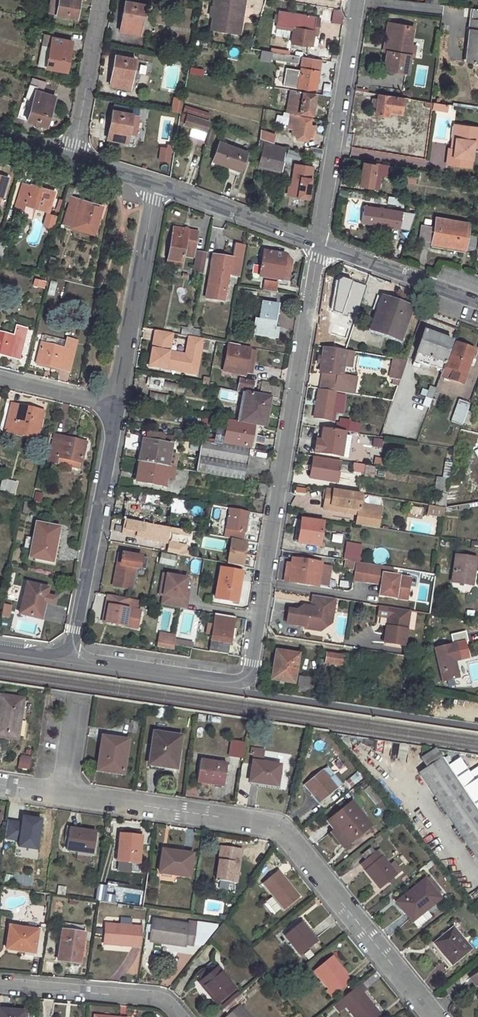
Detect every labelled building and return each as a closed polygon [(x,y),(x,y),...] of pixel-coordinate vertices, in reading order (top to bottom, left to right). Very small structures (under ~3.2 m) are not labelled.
[(49,13),(56,15),(58,0),(51,0),(49,13)] [(56,15),(76,18),(79,0),(58,0),(56,15)] [(239,33),(244,0),(219,0),(218,7),(213,7),(210,6),(209,16),(211,17),(210,29),(239,33)] [(125,1),(120,32),(139,35),(145,5),(125,1)] [(467,62),(477,63),(477,9),(471,8),(467,47),(469,47),(467,62)] [(278,11),(276,25),(294,27),(291,43),(312,46),(314,34),(316,17),(278,11)] [(388,23),(383,51),(386,51),(388,52),(393,24),(388,23)] [(386,51),(383,70),(407,73),(410,56),(408,55),(410,44),(413,27),(393,24),(388,52),(386,51)] [(50,49),(47,68),(66,72),(72,41),(45,36),(43,48),(50,49)] [(43,48),(39,67),(47,68),(50,49),(43,48)] [(260,61),(270,61),(271,50),(260,50),(260,61)] [(279,52),(278,60),(292,62),(293,55),(279,52)] [(115,55),(110,85),(129,90),(135,59),(115,55)] [(302,56),(297,88),(316,91),(321,59),(302,56)] [(416,65),(414,86),(425,87),(427,66),(416,65)] [(33,78),(31,84),(44,88),(45,81),(33,78)] [(32,100),(27,121),(47,126),(55,97),(36,91),(37,87),(29,85),(25,98),(32,100)] [(315,93),(290,89),(286,110),(300,113),(311,115),(315,93)] [(379,94),(376,114),(386,116),(387,111),(401,114),(404,98),(379,94)] [(171,111),(182,112),(183,97),(172,96),(171,111)] [(432,107),(432,109),(446,111),(448,105),(433,102),(432,107)] [(114,104),(113,111),(140,116),(141,109),(114,104)] [(209,119),(211,113),(186,105),(184,111),(209,119)] [(113,111),(107,139),(134,144),(140,116),(113,111)] [(314,138),(316,126),(309,125),(311,119),(301,117),(301,116),(300,115),(291,113),(288,125),(296,126),(295,128),(293,128),(292,134),(297,135),(296,139),(307,141),(307,137),(314,138)] [(185,123),(184,125),(192,127),(206,132),(209,122),(186,114),(182,114),(180,121),(185,123)] [(461,126),(454,125),(451,149),(454,149),(456,139),(459,139),(461,126)] [(461,126),(459,139),(456,139),(454,149),(451,149),(449,149),(447,164),(471,167),(473,147),(474,141),(477,142),(477,141),(477,128),(461,126)] [(192,127),(189,136),(203,140),(206,132),(192,127)] [(272,143),(275,135),(260,130),(259,139),(265,141),(272,143)] [(160,136),(161,148),(160,160),(168,162),(172,139),(160,136)] [(262,150),(258,165),(268,168),(269,164),(273,165),(274,160),(278,161),(281,147),(265,143),(265,141),(259,139),(257,149),(262,150)] [(219,142),(212,160),(240,170),(247,152),(219,142)] [(444,165),(446,144),(432,143),(430,163),(444,165)] [(310,147),(309,154),(321,157),(322,149),(310,147)] [(288,149),(286,155),(299,160),(301,154),(288,149)] [(363,163),(360,186),(371,188),(373,174),(382,175),(384,165),(372,163),(372,165),(363,163)] [(295,164),(291,184),(290,195),(298,196),(301,178),(310,179),(312,167),(295,164)] [(301,178),(298,196),(307,198),(310,179),(301,178)] [(22,184),(15,207),(24,210),(25,205),(48,212),(54,192),(31,185),(31,186),(22,184)] [(93,235),(102,207),(71,197),(63,223),(72,225),(74,219),(88,224),(86,233),(93,235)] [(364,206),(361,223),(400,229),(402,212),(364,206)] [(55,227),(56,213),(44,212),(43,226),(55,227)] [(432,242),(431,243),(464,249),(469,224),(436,218),(434,228),(422,226),(419,239),(432,242)] [(72,225),(71,228),(86,233),(88,224),(74,219),(72,225)] [(173,228),(166,263),(180,266),(182,255),(183,250),(193,252),(197,233),(173,228)] [(263,252),(259,277),(281,280),(285,256),(263,252)] [(198,253),(194,271),(203,273),(206,255),(198,253)] [(50,256),(46,268),(52,269),(55,258),(50,256)] [(225,292),(220,292),(224,274),(230,275),(238,277),(240,261),(213,256),(206,299),(223,302),(225,292)] [(285,256),(281,280),(287,282),(291,263),(288,256),(285,256)] [(224,274),(220,292),(225,292),(228,293),(230,275),(224,274)] [(32,285),(44,288),(46,280),(34,277),(32,285)] [(54,295),(57,281),(50,279),(48,293),(54,295)] [(265,282),(263,290),(275,292),(277,283),(265,282)] [(382,298),(371,330),(399,340),(411,308),(382,298)] [(277,329),(273,329),(276,314),(277,305),(256,302),(255,311),(261,313),(259,321),(257,321),(254,336),(276,339),(277,329)] [(433,313),(429,324),(454,335),(459,323),(433,313)] [(182,325),(180,335),(189,336),(191,337),(193,327),(187,326),(182,325)] [(10,357),(11,355),(20,357),(26,331),(16,329),(14,337),(0,334),(0,354),(10,357)] [(186,355),(169,352),(172,333),(156,330),(149,365),(196,374),(202,339),(191,337),(189,336),(186,355)] [(425,332),(414,360),(442,370),(447,356),(452,342),(425,332)] [(45,336),(43,344),(64,350),(66,341),(45,336)] [(41,343),(36,363),(59,369),(59,368),(69,371),(76,343),(66,341),(64,350),(43,344),(41,343)] [(450,357),(445,371),(449,373),(451,369),(454,370),(453,374),(451,380),(462,384),(469,366),(471,359),(474,350),(452,342),(447,356),(450,357)] [(228,346),(225,361),(235,363),(238,348),(228,346)] [(322,363),(321,372),(324,373),(322,389),(335,391),(354,394),(356,383),(351,377),(342,375),(343,366),(346,350),(324,347),(323,358),(322,363)] [(238,348),(235,363),(233,371),(245,373),(250,350),(238,348)] [(250,350),(245,373),(250,374),(254,351),(250,350)] [(346,350),(343,366),(351,368),(354,352),(346,350)] [(392,378),(390,383),(398,384),(406,360),(394,358),(390,378),(392,378)] [(150,377),(148,387),(162,390),(164,379),(150,377)] [(279,389),(268,387),(269,385),(261,384),(259,395),(252,394),(254,383),(240,380),(238,391),(244,392),(238,422),(265,426),(270,398),(278,399),(279,389)] [(430,387),(426,398),(431,399),(435,389),(430,387)] [(235,402),(237,393),(221,389),(219,398),(235,402)] [(319,389),(314,418),(330,420),(335,391),(322,389),(319,389)] [(164,402),(166,395),(151,392),(149,398),(164,402)] [(459,399),(452,421),(462,425),(470,403),(459,399)] [(10,405),(4,431),(25,437),(27,430),(38,432),(43,411),(19,406),(19,407),(10,405)] [(336,422),(335,428),(359,432),(360,423),(350,422),(350,420),(343,419),(343,417),(340,416),(339,423),(336,422)] [(132,419),(131,427),(149,430),(150,423),(132,419)] [(230,422),(225,445),(249,449),(253,426),(230,422)] [(128,428),(127,435),(136,437),(138,429),(128,428)] [(316,440),(314,452),(341,457),(345,433),(323,429),(321,441),(316,440)] [(27,430),(25,437),(36,439),(38,432),(27,430)] [(359,433),(357,443),(369,445),(370,435),(359,433)] [(53,436),(47,461),(56,463),(57,456),(67,459),(80,462),(85,442),(61,437),(60,438),(53,436)] [(373,437),(372,446),(382,447),(383,439),(373,437)] [(191,439),(187,460),(197,462),(201,441),(191,439)] [(196,472),(244,480),(249,449),(225,445),(201,441),(197,462),(196,472)] [(143,443),(140,462),(167,467),(169,454),(171,447),(143,443)] [(169,454),(167,467),(174,468),(176,455),(169,454)] [(374,457),(373,464),(385,466),(387,459),(374,457)] [(313,458),(309,478),(336,482),(340,464),(313,458)] [(67,459),(66,466),(79,469),(80,462),(67,459)] [(140,462),(136,481),(164,486),(166,477),(172,479),(174,468),(167,467),(140,462)] [(353,462),(352,471),(365,473),(366,464),(353,462)] [(436,477),(434,492),(447,494),(447,493),(449,479),(436,477)] [(5,480),(3,489),(14,491),(15,483),(5,480)] [(259,483),(257,493),(267,494),(268,484),(259,483)] [(380,513),(358,509),(359,504),(360,493),(326,488),(323,509),(356,515),(355,524),(378,527),(380,513)] [(447,493),(447,494),(445,507),(477,502),(477,488),(447,493)] [(173,509),(173,512),(181,513),(182,502),(171,500),(170,509),(173,509)] [(359,504),(358,509),(380,513),(381,507),(359,504)] [(445,506),(430,504),(429,512),(444,514),(445,506)] [(229,508),(225,537),(232,539),(243,541),(248,512),(229,508)] [(124,519),(121,534),(166,542),(168,531),(180,533),(181,529),(124,519)] [(301,519),(298,543),(318,546),(322,523),(301,519)] [(36,523),(30,558),(52,561),(59,528),(36,523)] [(342,544),(343,536),(333,534),(331,542),(342,544)] [(242,566),(247,541),(243,541),(232,539),(228,563),(242,566)] [(346,541),(343,559),(344,560),(354,561),(355,561),(356,555),(360,556),(362,544),(346,541)] [(169,542),(167,552),(189,555),(189,551),(184,550),(185,545),(169,542)] [(161,552),(158,563),(175,567),(177,556),(161,552)] [(118,564),(113,585),(129,588),(131,577),(133,577),(135,567),(145,569),(147,558),(122,553),(120,564),(118,564)] [(455,555),(452,582),(472,585),(476,558),(455,555)] [(292,558),(292,563),(289,576),(288,582),(317,587),(317,584),(320,565),(320,562),(292,558)] [(344,560),(343,567),(352,569),(354,561),(344,560)] [(366,582),(368,563),(356,562),(353,580),(366,582)] [(407,600),(410,578),(391,574),(392,567),(368,563),(366,582),(380,584),(379,593),(385,594),(384,596),(407,600)] [(330,567),(320,565),(317,584),(327,585),(330,567)] [(220,568),(215,595),(222,595),(221,599),(233,602),(235,594),(238,595),(241,572),(220,568)] [(162,594),(160,604),(175,606),(183,608),(185,598),(182,597),(183,591),(185,578),(166,574),(162,594)] [(27,583),(19,614),(40,619),(48,589),(27,583)] [(137,628),(140,611),(136,610),(138,600),(108,594),(106,605),(108,605),(105,622),(137,628)] [(335,598),(313,595),(312,602),(313,603),(318,603),(317,607),(313,607),(302,605),(295,610),(288,609),(286,622),(304,625),(319,628),(328,621),(327,619),(328,612),(332,613),(335,598)] [(410,610),(392,607),(389,626),(387,626),(384,642),(405,646),(410,610)] [(319,628),(304,625),(304,628),(320,630),(331,622),(332,613),(328,612),(327,619),(328,621),(319,628)] [(227,653),(234,617),(215,614),(213,626),(211,635),(209,650),(227,653)] [(175,640),(176,636),(161,633),(159,642),(174,644),(175,640)] [(457,643),(435,649),(443,681),(460,677),(457,666),(455,666),(453,661),(456,660),(461,659),(457,643)] [(275,659),(272,679),(294,682),(298,654),(278,651),(277,659),(275,659)] [(326,652),(325,662),(350,666),(352,655),(326,652)] [(325,662),(323,672),(343,675),(344,665),(325,662)] [(299,677),(297,689),(319,693),(320,680),(299,677)] [(0,699),(0,737),(18,740),(24,699),(1,695),(0,699)] [(154,733),(149,765),(176,769),(181,737),(154,733)] [(101,757),(99,768),(123,772),(127,741),(108,738),(105,758),(101,757)] [(243,758),(245,742),(230,740),(228,756),(243,758)] [(399,744),(398,756),(406,756),(407,744),(399,744)] [(436,750),(422,759),(428,767),(441,758),(436,750)] [(254,752),(253,762),(254,762),(250,782),(277,786),(281,766),(262,763),(264,754),(254,752)] [(19,754),(17,768),(29,769),(31,756),(19,754)] [(420,772),(477,861),(477,779),(475,781),(460,758),(447,767),(441,758),(428,767),(420,772)] [(340,759),(333,763),(340,773),(346,769),(340,759)] [(200,761),(197,782),(224,786),(227,765),(200,761)] [(327,767),(323,771),(337,789),(342,785),(327,767)] [(322,770),(304,786),(319,804),(338,789),(337,789),(323,771),(322,770)] [(351,787),(359,780),(354,774),(345,781),(351,787)] [(352,803),(331,820),(337,828),(331,833),(343,849),(370,826),(352,803)] [(15,817),(10,851),(31,855),(34,835),(36,821),(36,819),(15,817)] [(36,821),(34,835),(41,836),(42,822),(36,821)] [(69,829),(66,850),(77,851),(92,853),(93,853),(96,833),(69,829)] [(120,835),(118,861),(132,863),(138,864),(141,837),(120,835)] [(240,857),(238,857),(239,849),(221,846),(216,880),(236,883),(240,857)] [(163,850),(159,873),(189,877),(192,855),(163,850)] [(77,851),(76,859),(83,863),(90,861),(92,853),(77,851)] [(377,851),(360,864),(380,889),(389,882),(394,879),(403,871),(395,862),(389,866),(377,851)] [(118,861),(117,871),(131,872),(132,863),(118,861)] [(277,872),(262,884),(276,902),(282,909),(283,911),(300,897),(283,877),(281,878),(277,872)] [(6,875),(4,884),(11,886),(13,876),(6,875)] [(405,897),(397,903),(413,922),(427,910),(441,899),(437,894),(429,885),(426,880),(408,894),(410,896),(407,899),(405,897)] [(434,881),(429,885),(437,894),(442,891),(434,881)] [(95,900),(115,903),(116,894),(106,893),(107,885),(97,884),(95,900)] [(58,887),(57,895),(64,896),(65,887),(58,887)] [(276,902),(270,906),(276,914),(282,909),(276,902)] [(427,910),(413,922),(418,928),(432,916),(427,910)] [(29,918),(28,925),(37,927),(39,919),(29,918)] [(153,920),(150,941),(184,947),(185,944),(193,946),(195,926),(153,920)] [(301,923),(285,936),(300,955),(316,941),(301,923)] [(106,924),(104,944),(139,947),(140,927),(106,924)] [(9,926),(6,949),(34,953),(35,942),(43,944),(45,928),(28,925),(27,929),(9,926)] [(454,928),(435,943),(453,965),(471,950),(454,928)] [(63,930),(60,951),(58,961),(80,964),(85,933),(63,930)] [(35,942),(34,953),(41,954),(43,944),(35,942)] [(310,951),(304,955),(308,960),(314,956),(310,951)] [(350,982),(345,976),(347,974),(333,956),(314,971),(328,989),(327,990),(331,997),(350,982)] [(202,973),(198,976),(202,981),(215,971),(213,967),(203,975),(202,973)] [(202,981),(199,983),(215,1004),(234,989),(218,969),(215,971),(202,981)] [(470,978),(476,987),(477,986),(477,973),(470,978)] [(333,1005),(339,1012),(345,1007),(354,1016),(376,1016),(379,1015),(361,993),(365,990),(360,984),(333,1005)] [(240,1006),(246,1001),(240,994),(223,1009),(228,1015),(227,1016),(249,1016),(240,1006)]
